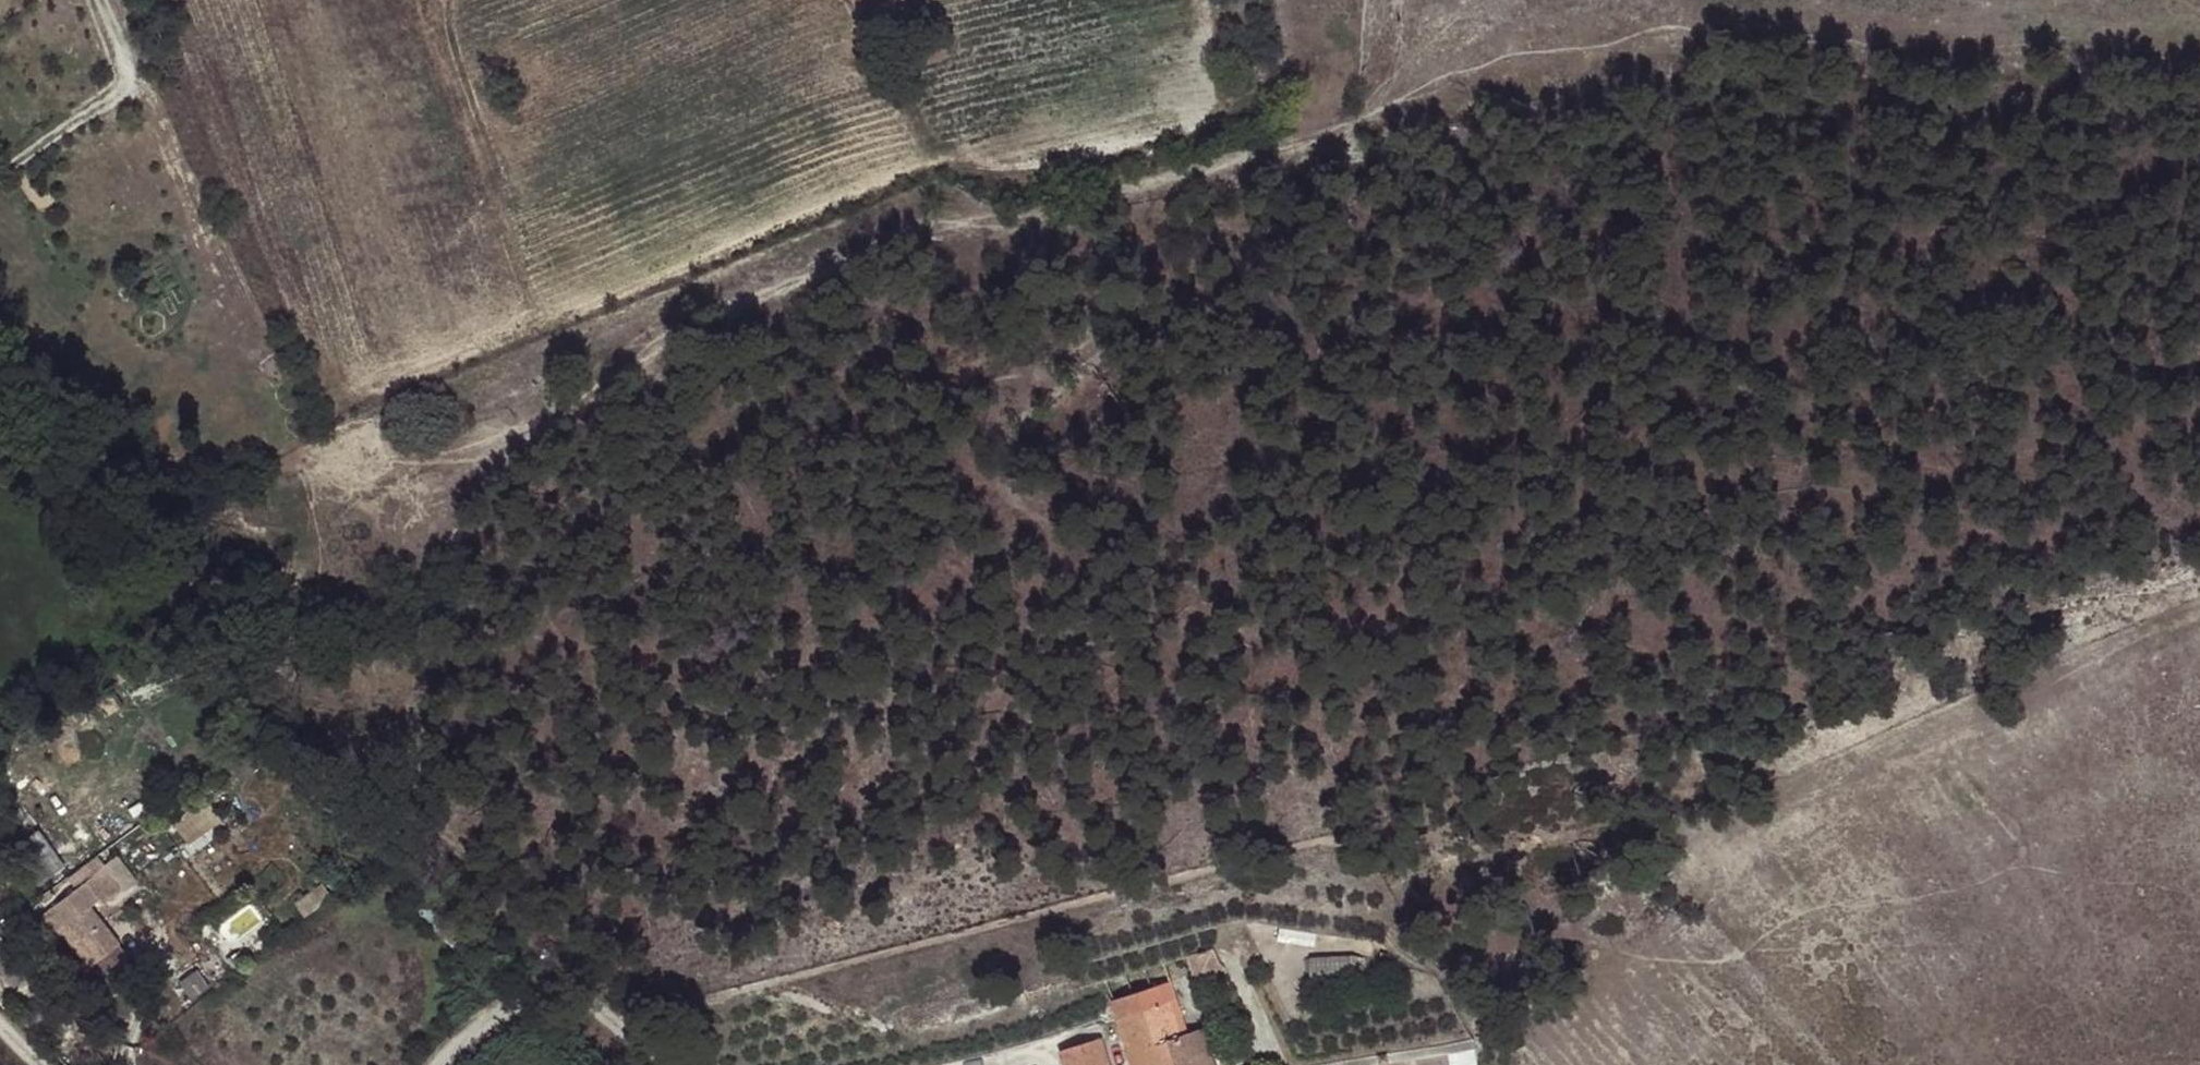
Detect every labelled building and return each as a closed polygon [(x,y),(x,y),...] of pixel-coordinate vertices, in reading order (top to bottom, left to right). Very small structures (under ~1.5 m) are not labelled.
[(78,869),(49,835),(29,852),(41,868),(35,874),(51,892),(78,869)] [(113,877),(93,893),(104,906),(123,889),(113,877)] [(340,886),(333,877),(323,887),(329,895),(340,886)] [(104,906),(93,893),(71,912),(80,923),(73,930),(96,958),(105,950),(112,960),(133,940),(104,906)] [(6,950),(13,945),(0,927),(0,954),(6,950)] [(501,951),(492,940),(481,947),(491,959),(501,951)] [(1212,948),(1185,956),(1194,985),(1221,977),(1212,948)] [(6,988),(24,975),(6,950),(0,954),(0,979),(6,988)] [(1355,954),(1308,957),(1309,978),(1356,976),(1355,954)] [(1201,1030),(1180,1037),(1168,1002),(1117,1019),(1132,1064),(1212,1064),(1201,1030)] [(1284,1057),(1286,1064),(1364,1064),(1366,1064),(1474,1047),(1471,1038),(1466,1029),(1284,1057)] [(1101,1042),(1059,1053),(1063,1064),(1109,1064),(1101,1042)]
